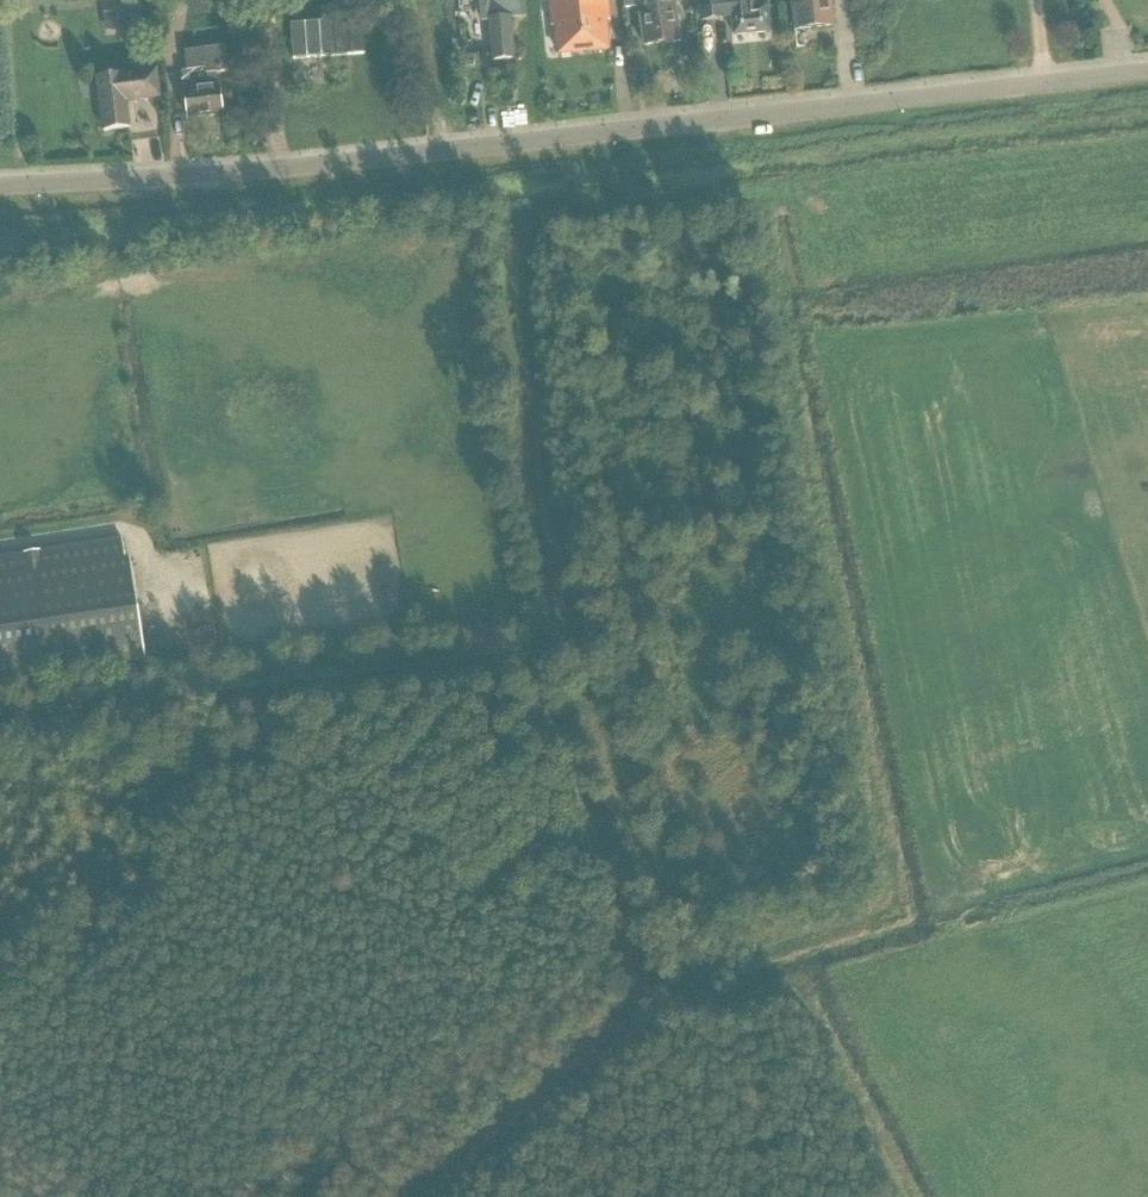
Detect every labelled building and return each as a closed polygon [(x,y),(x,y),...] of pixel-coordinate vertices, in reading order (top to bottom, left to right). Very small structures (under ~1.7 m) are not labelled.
[(141,0),(114,0),(119,34),(145,31),(141,0)] [(489,21),(493,60),(515,58),(511,18),(526,17),(524,0),(481,0),(483,21),(489,21)] [(610,21),(608,0),(550,0),(552,27),(556,26),(559,54),(609,49),(606,21),(610,21)] [(675,0),(625,0),(625,8),(639,6),(645,45),(680,41),(675,0)] [(770,32),(768,5),(760,6),(759,0),(698,0),(700,17),(723,14),(723,12),(732,11),(735,35),(770,32)] [(796,30),(834,25),(831,0),(793,0),(796,30)] [(363,47),(360,12),(289,19),(292,54),(363,47)] [(230,71),(226,45),(185,51),(188,71),(182,71),(184,87),(183,87),(188,121),(225,116),(220,82),(219,82),(218,73),(230,71)] [(127,101),(161,97),(155,66),(97,75),(105,131),(131,127),(127,101)] [(131,556),(126,557),(123,537),(0,555),(0,684),(146,662),(131,556)]
